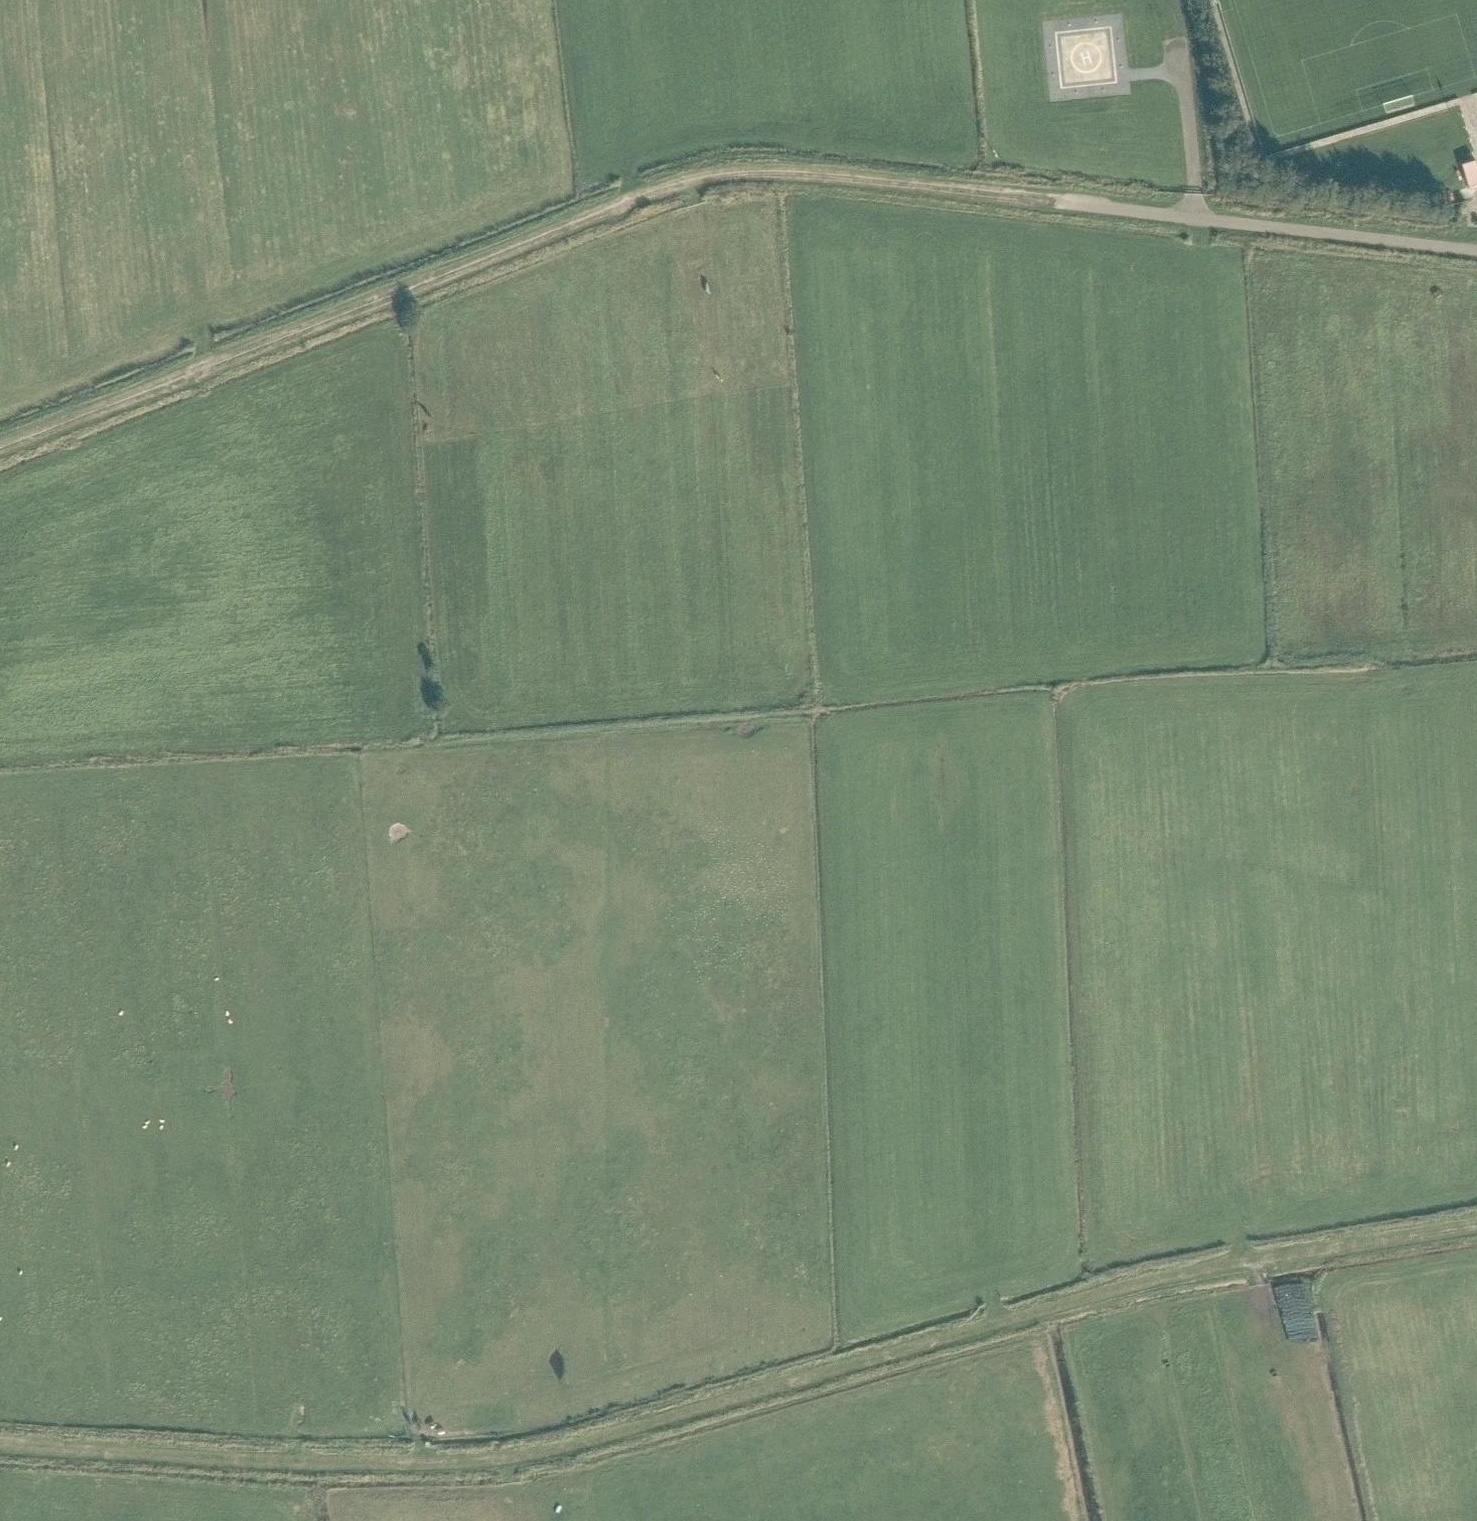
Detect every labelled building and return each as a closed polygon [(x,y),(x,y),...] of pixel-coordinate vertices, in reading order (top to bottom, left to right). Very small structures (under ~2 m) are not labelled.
[(1463,167),(1469,190),(1476,188),(1476,163),(1463,167)]
